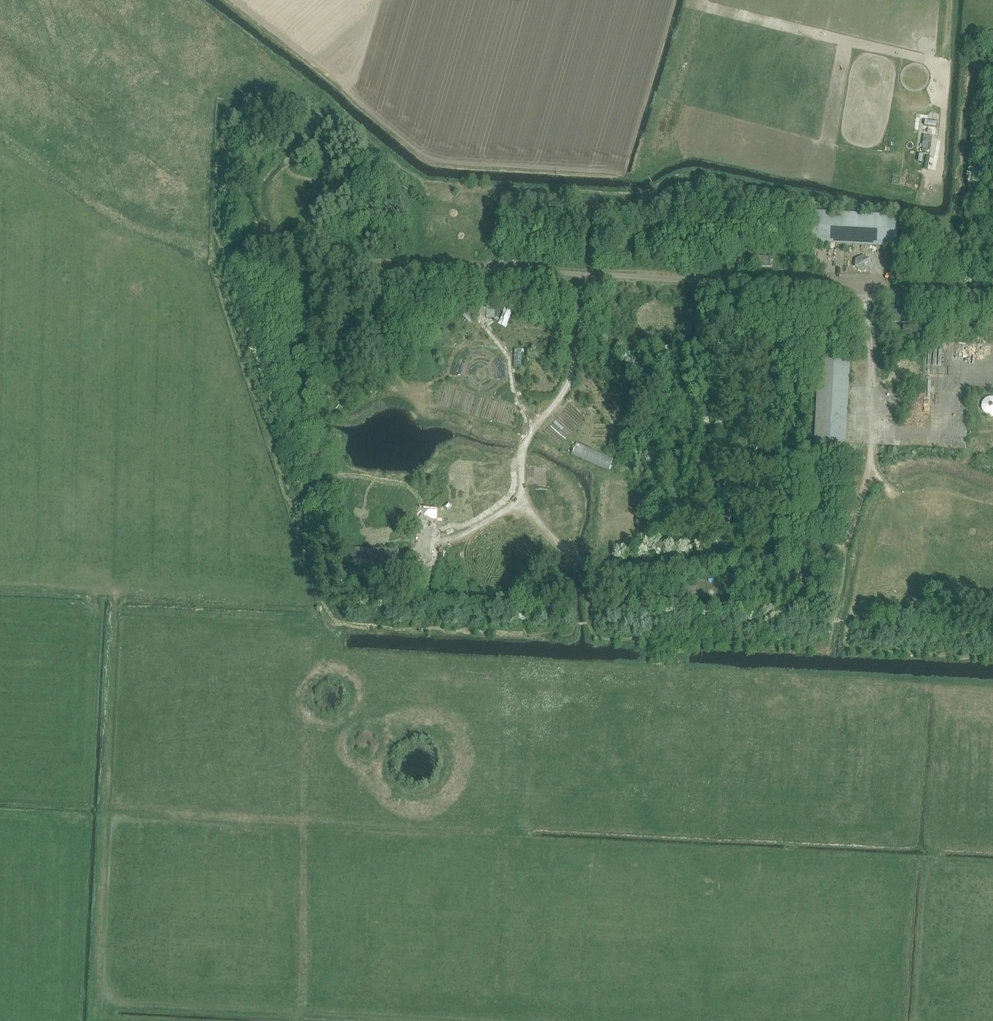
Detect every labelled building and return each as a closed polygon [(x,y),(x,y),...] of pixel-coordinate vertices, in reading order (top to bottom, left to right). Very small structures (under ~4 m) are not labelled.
[(811,245),(813,245),(896,249),(898,217),(812,213),(811,245)] [(855,261),(855,268),(862,273),(869,268),(870,261),(863,256),(855,261)] [(653,310),(651,310),(650,310),(649,310),(648,309),(646,309),(644,309),(641,311),(640,314),(640,319),(640,320),(642,323),(644,324),(647,324),(650,324),(652,323),(654,321),(655,318),(655,315),(655,313),(654,312),(653,310)] [(908,312),(892,311),(891,322),(907,323),(908,312)] [(845,448),(846,448),(850,363),(818,361),(814,446),(845,448)] [(983,413),(986,415),(989,416),(992,416),(992,397),(990,397),(986,398),(983,400),(981,403),(981,407),(981,410),(983,413)]
